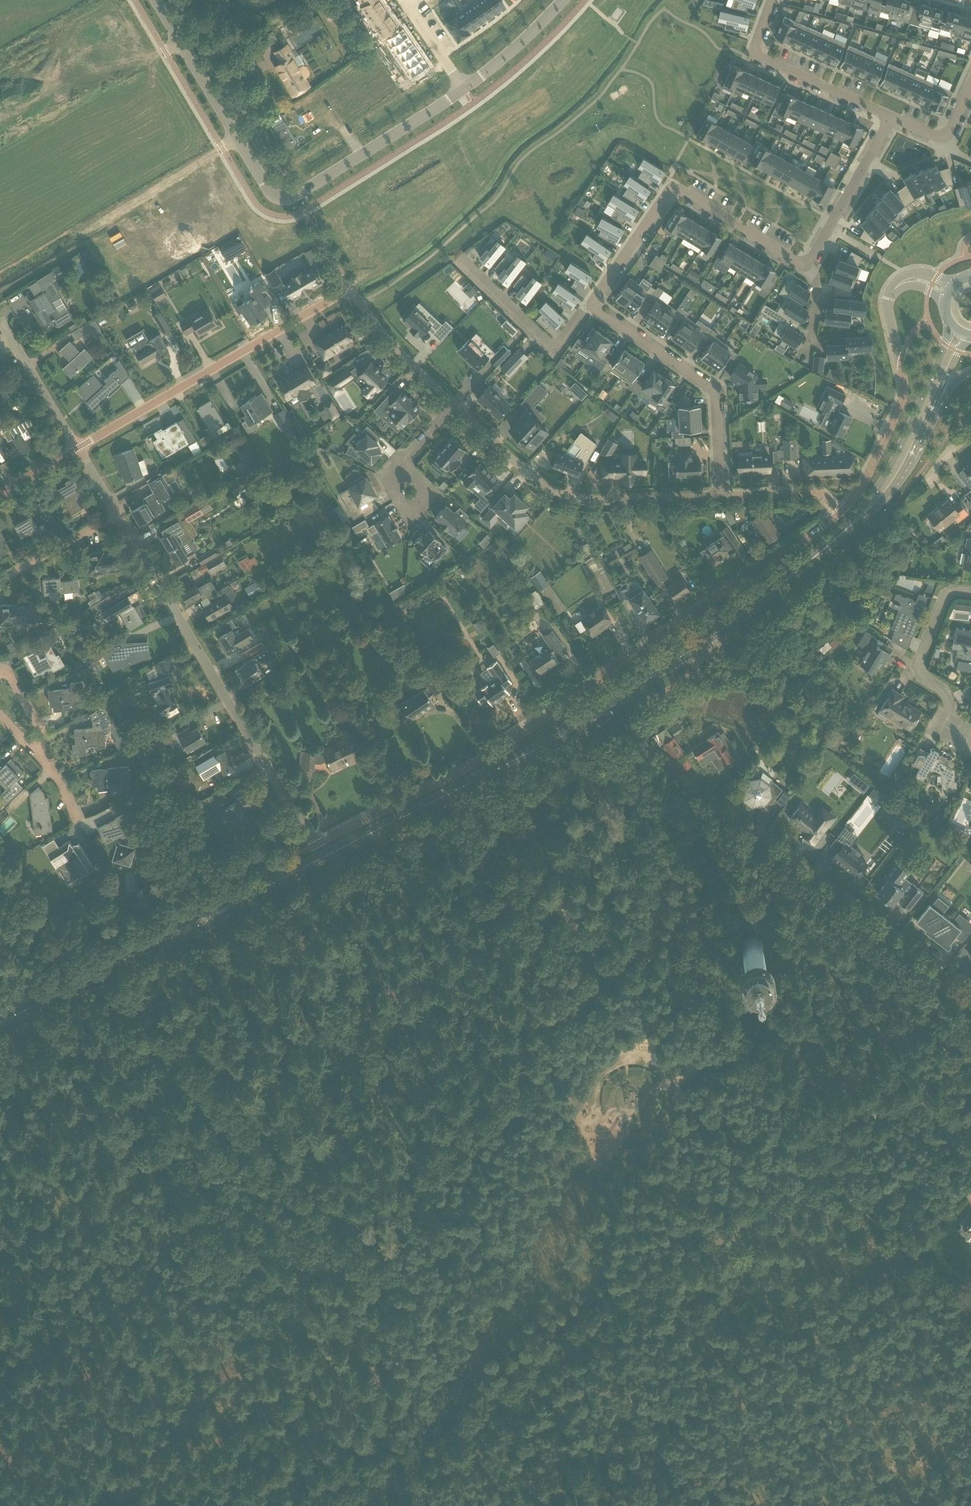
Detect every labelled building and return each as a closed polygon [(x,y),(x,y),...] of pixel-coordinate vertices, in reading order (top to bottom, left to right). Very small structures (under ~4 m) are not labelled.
[(361,7),(366,15),(382,4),(380,0),(373,0),(364,6),(363,6),(361,7)] [(478,1),(490,17),(497,12),(489,0),(479,0),(478,1)] [(497,12),(505,7),(500,0),(489,0),(497,12)] [(705,6),(720,10),(722,10),(723,3),(710,0),(706,0),(705,6)] [(754,0),(734,0),(731,8),(745,12),(747,5),(752,7),(754,0)] [(850,6),(868,11),(871,0),(852,0),(850,6)] [(868,11),(879,14),(880,10),(882,3),(885,3),(886,0),(871,0),(868,11)] [(882,3),(880,10),(890,13),(892,6),(895,7),(897,0),(886,0),(885,3),(882,3)] [(890,13),(889,17),(901,20),(902,17),(910,19),(914,6),(909,4),(910,0),(908,0),(897,0),(895,7),(892,6),(890,13)] [(478,1),(471,6),(482,22),(490,17),(478,1)] [(382,4),(366,15),(371,23),(388,12),(382,4)] [(910,19),(909,23),(929,29),(932,17),(929,17),(932,7),(920,4),(919,7),(914,6),(910,19)] [(471,6),(463,11),(475,27),(482,22),(471,6)] [(929,17),(932,17),(929,29),(939,32),(940,28),(942,20),(945,21),(946,15),(941,14),(943,10),(932,7),(929,17)] [(745,29),(748,16),(722,10),(720,10),(718,20),(726,22),(724,28),(740,32),(741,28),(745,29)] [(463,11),(456,16),(467,32),(475,27),(463,11)] [(940,28),(951,31),(952,31),(954,24),(957,24),(959,15),(947,11),(946,15),(945,21),(942,20),(940,28)] [(388,12),(371,23),(376,30),(393,19),(388,12)] [(952,31),(951,31),(950,35),(960,38),(964,26),(966,27),(969,18),(959,15),(957,24),(954,24),(952,31)] [(456,16),(447,22),(458,39),(467,32),(456,16)] [(797,22),(795,21),(784,16),(775,38),(788,43),(788,42),(797,22)] [(960,38),(970,41),(970,18),(969,18),(966,27),(964,26),(960,38)] [(292,31),(304,23),(302,19),(289,26),(292,31)] [(393,19),(376,30),(382,38),(398,27),(393,19)] [(809,27),(799,23),(797,22),(788,42),(800,48),(809,27)] [(809,27),(800,48),(812,53),(821,33),(809,27)] [(402,28),(386,39),(391,47),(408,35),(402,28)] [(268,44),(277,39),(272,31),(263,37),(268,44)] [(833,38),(821,33),(812,53),(824,59),(833,38)] [(408,35),(391,47),(396,54),(413,43),(408,35)] [(845,44),(833,38),(824,59),(836,64),(845,44)] [(413,43),(396,54),(402,61),(418,50),(413,43)] [(298,68),(298,67),(292,57),(294,56),(288,45),(275,52),(281,63),(276,66),(293,95),(309,86),(304,77),(308,75),(309,71),(306,66),(303,66),(298,68)] [(852,71),(861,51),(849,45),(840,66),(852,71)] [(418,50),(402,61),(407,69),(423,58),(418,50)] [(873,56),(861,51),(852,71),(864,77),(873,56)] [(886,62),(873,56),(864,77),(877,82),(886,62)] [(423,58),(407,69),(412,77),(428,66),(423,58)] [(892,89),(901,69),(889,63),(880,84),(892,89)] [(742,70),(743,69),(742,69),(732,64),(727,74),(726,74),(723,80),(725,80),(722,87),(732,92),(735,87),(734,86),(742,70)] [(913,74),(901,69),(892,89),(904,95),(913,74)] [(742,70),(734,86),(735,87),(744,91),(751,74),(742,70)] [(751,74),(744,91),(753,95),(760,78),(751,74)] [(913,74),(904,95),(916,100),(926,80),(913,74)] [(760,78),(753,95),(762,99),(770,83),(760,78)] [(926,80),(916,100),(928,105),(938,85),(926,80)] [(779,87),(770,83),(762,99),(772,103),(779,87)] [(928,105),(928,106),(941,112),(950,91),(938,85),(928,105)] [(714,91),(711,98),(718,101),(721,94),(714,91)] [(781,93),(773,112),(777,113),(778,111),(787,115),(788,116),(788,115),(788,114),(795,98),(796,97),(785,93),(784,94),(781,93)] [(301,116),(297,119),(301,127),(306,124),(312,133),(326,124),(322,117),(328,113),(317,95),(304,102),(308,107),(299,113),(301,116)] [(795,98),(788,114),(788,115),(797,119),(804,102),(795,98)] [(804,102),(797,119),(806,123),(814,107),(804,102)] [(814,107),(806,123),(816,127),(823,111),(814,107)] [(823,111),(816,127),(825,131),(832,115),(823,111)] [(832,115),(825,131),(834,135),(842,119),(832,115)] [(706,140),(716,123),(706,117),(705,119),(703,118),(699,125),(701,126),(696,135),(706,140)] [(842,119),(834,135),(843,139),(844,139),(851,123),(850,123),(842,119)] [(296,142),(284,122),(273,128),(285,148),(296,142)] [(777,122),(774,127),(780,130),(783,125),(777,122)] [(843,139),(843,140),(853,145),(855,143),(856,143),(859,137),(857,137),(862,127),(851,122),(850,123),(851,123),(844,139),(843,139)] [(716,123),(706,140),(706,141),(707,140),(715,145),(724,129),(715,124),(716,123)] [(724,129),(715,145),(724,150),(733,134),(724,129)] [(861,129),(859,135),(864,138),(867,132),(861,129)] [(742,139),(733,134),(724,150),(733,155),(742,139)] [(751,144),(742,139),(733,155),(742,160),(744,156),(746,152),(751,144)] [(746,152),(744,156),(751,160),(750,162),(760,168),(761,167),(760,166),(769,151),(770,150),(760,145),(761,144),(756,140),(748,153),(746,152)] [(769,151),(760,166),(761,167),(769,172),(778,156),(769,151)] [(831,151),(828,157),(838,163),(841,157),(831,151)] [(778,156),(769,172),(778,177),(787,161),(778,156)] [(828,157),(825,163),(835,168),(838,163),(828,157)] [(664,170),(644,158),(638,166),(642,169),(637,178),(649,186),(653,179),(657,181),(664,170)] [(787,161),(778,177),(787,182),(796,166),(787,161)] [(935,165),(925,170),(925,171),(934,186),(933,186),(936,192),(946,186),(953,184),(948,167),(938,170),(935,165)] [(796,166),(787,182),(796,187),(805,171),(796,166)] [(924,169),(915,174),(914,174),(924,192),(925,191),(933,186),(934,186),(925,171),(925,170),(924,169)] [(813,176),(805,171),(796,187),(805,192),(813,176)] [(914,174),(915,174),(914,172),(904,178),(907,184),(900,189),(911,203),(916,199),(926,193),(925,191),(924,192),(914,174)] [(642,200),(650,189),(630,175),(624,184),(628,186),(622,195),(634,204),(638,197),(642,200)] [(813,176),(805,192),(813,197),(822,181),(813,176)] [(813,197),(813,198),(823,203),(828,194),(830,195),(833,189),(831,188),(833,186),(822,180),(822,181),(813,197)] [(960,206),(962,205),(966,203),(966,204),(966,205),(970,203),(970,182),(961,185),(961,186),(954,188),(960,206)] [(911,203),(900,189),(894,193),(889,188),(881,196),(882,198),(897,214),(905,206),(911,203)] [(609,203),(603,211),(611,216),(623,224),(627,217),(631,220),(638,209),(613,194),(608,202),(609,203)] [(882,198),(874,205),(875,207),(876,206),(889,221),(890,223),(899,215),(897,214),(882,198)] [(587,200),(583,206),(587,209),(591,203),(587,200)] [(577,206),(573,213),(581,217),(585,210),(577,206)] [(876,206),(875,207),(867,214),(869,215),(881,228),(882,228),(889,221),(876,206)] [(670,211),(656,232),(661,235),(664,231),(673,236),(676,231),(685,216),(686,215),(676,209),(673,213),(670,211)] [(869,215),(861,223),(865,227),(859,237),(874,246),(877,240),(886,232),(882,228),(881,228),(869,215)] [(685,216),(676,231),(684,236),(694,221),(685,216)] [(617,240),(623,228),(602,217),(597,226),(601,228),(598,235),(611,242),(613,238),(617,240)] [(694,221),(684,236),(693,242),(702,227),(694,221)] [(711,232),(702,227),(693,242),(701,247),(701,248),(712,231),(711,231),(711,232)] [(721,237),(712,231),(701,248),(711,254),(721,237)] [(611,250),(587,233),(581,242),(596,252),(592,257),(597,261),(599,258),(603,260),(611,250)] [(489,266),(505,247),(497,241),(494,244),(488,240),(479,251),(482,254),(479,258),(489,266)] [(241,241),(230,248),(234,254),(244,248),(245,247),(241,241),(240,241),(241,241)] [(729,243),(720,258),(717,256),(712,265),(725,272),(727,268),(730,264),(729,264),(739,249),(729,243)] [(747,254),(739,249),(729,264),(730,264),(738,269),(747,254)] [(87,266),(94,262),(87,251),(80,255),(87,266)] [(839,259),(835,269),(835,270),(856,277),(855,278),(857,279),(861,268),(858,266),(863,257),(851,251),(845,262),(839,259)] [(553,253),(549,260),(552,262),(557,255),(553,253)] [(656,254),(652,260),(662,266),(666,261),(665,260),(659,257),(656,254)] [(747,254),(738,269),(747,275),(756,260),(747,254)] [(497,277),(508,285),(525,262),(517,256),(511,263),(503,257),(494,268),(500,273),(497,277)] [(662,266),(652,260),(649,265),(659,272),(662,266)] [(764,265),(756,260),(747,275),(755,280),(754,281),(755,281),(765,264),(764,265)] [(591,275),(570,262),(565,270),(576,277),(571,286),(576,289),(580,283),(584,286),(591,275)] [(447,275),(453,267),(448,263),(442,271),(447,275)] [(775,270),(765,264),(755,281),(764,287),(762,289),(768,293),(774,283),(769,279),(775,270)] [(59,277),(69,271),(65,265),(55,270),(59,277)] [(691,269),(686,277),(696,282),(700,274),(691,269)] [(835,270),(835,269),(833,269),(829,280),(835,282),(834,294),(851,297),(852,287),(855,278),(856,277),(835,270)] [(274,270),(266,274),(273,286),(281,282),(274,270)] [(293,280),(285,285),(292,297),(300,293),(302,295),(311,289),(310,287),(318,282),(311,270),(303,275),(301,272),(292,278),(293,280)] [(38,280),(45,292),(30,301),(44,324),(54,317),(58,325),(72,317),(67,308),(64,310),(63,308),(66,306),(59,296),(61,295),(52,280),(55,278),(52,272),(38,280)] [(669,282),(673,275),(669,273),(665,279),(669,282)] [(526,302),(541,283),(533,277),(530,281),(521,274),(513,286),(519,291),(516,294),(526,302)] [(132,295),(153,283),(148,275),(127,288),(132,295)] [(625,304),(639,284),(629,277),(615,298),(617,299),(616,301),(622,305),(623,303),(625,304)] [(233,303),(234,306),(237,310),(239,313),(242,311),(242,312),(243,311),(244,310),(245,312),(246,313),(248,317),(247,318),(249,321),(249,322),(250,321),(251,323),(253,322),(256,321),(255,320),(258,319),(258,320),(261,318),(260,318),(263,317),(263,316),(265,315),(267,314),(265,310),(265,311),(263,308),(262,306),(268,303),(270,302),(275,299),(263,279),(262,280),(258,282),(254,285),(253,286),(251,288),(250,287),(248,288),(253,297),(252,298),(245,302),(243,303),(242,301),(241,299),(240,299),(237,301),(236,301),(237,301),(233,303)] [(704,279),(701,284),(702,287),(706,289),(710,283),(704,279)] [(800,306),(801,306),(809,291),(791,280),(786,288),(783,286),(778,293),(785,297),(800,306)] [(468,282),(465,285),(474,294),(477,291),(468,282)] [(159,283),(149,289),(152,293),(156,301),(166,295),(161,287),(159,283)] [(560,304),(565,308),(567,304),(571,307),(578,296),(559,283),(553,291),(563,298),(560,304)] [(647,290),(639,284),(625,304),(634,311),(643,297),(648,301),(656,289),(650,285),(647,290)] [(656,289),(648,301),(653,304),(644,317),(646,319),(644,321),(650,325),(651,323),(653,324),(667,303),(658,297),(663,290),(658,286),(656,289)] [(785,297),(777,311),(799,325),(807,310),(801,306),(800,306),(785,297)] [(861,300),(845,298),(835,297),(834,309),(844,310),(849,311),(849,312),(859,313),(863,313),(864,300),(861,300)] [(564,317),(546,301),(539,308),(543,312),(535,319),(546,329),(551,324),(555,327),(564,317)] [(676,310),(667,303),(653,324),(662,330),(671,317),(676,320),(684,310),(678,306),(676,310)] [(799,325),(777,311),(764,304),(760,311),(779,323),(773,333),(795,346),(802,335),(795,331),(799,325)] [(414,307),(403,319),(411,327),(410,329),(417,336),(419,335),(420,336),(426,329),(439,341),(453,327),(446,320),(442,324),(430,312),(425,317),(414,307)] [(844,310),(834,309),(833,309),(826,308),(825,321),(848,324),(849,312),(849,311),(844,310)] [(217,324),(212,315),(209,310),(193,319),(192,317),(180,324),(186,334),(196,329),(199,334),(217,324)] [(684,310),(676,320),(681,324),(672,337),(681,343),(693,327),(696,323),(686,317),(689,313),(684,310)] [(160,312),(154,316),(165,334),(171,331),(160,312)] [(506,319),(501,325),(513,336),(518,330),(506,319)] [(75,340),(91,330),(87,323),(71,332),(75,340)] [(326,334),(314,342),(322,355),(324,359),(335,352),(346,345),(345,344),(353,339),(344,325),(327,336),(326,334)] [(693,327),(681,343),(691,350),(700,337),(705,340),(709,334),(704,331),(702,333),(693,327)] [(589,354),(603,335),(593,328),(583,342),(578,338),(571,348),(577,352),(580,348),(589,354)] [(709,334),(705,340),(710,343),(701,357),(703,358),(701,360),(707,364),(708,362),(710,363),(724,343),(715,336),(717,333),(712,329),(709,334)] [(469,339),(458,351),(473,364),(478,369),(480,366),(488,358),(489,358),(475,345),(481,339),(481,338),(476,333),(470,339),(469,339)] [(134,334),(125,339),(131,348),(134,346),(138,353),(136,354),(136,355),(141,363),(156,355),(158,359),(168,352),(163,344),(159,336),(149,341),(148,342),(146,338),(138,342),(134,334)] [(613,342),(603,335),(589,354),(599,361),(596,365),(602,369),(609,359),(604,356),(613,342)] [(870,335),(867,335),(863,336),(845,337),(846,343),(847,354),(864,353),(864,349),(867,348),(871,348),(870,335)] [(70,342),(68,344),(61,350),(71,362),(64,369),(71,376),(92,357),(85,349),(80,353),(70,342)] [(724,343),(710,363),(719,369),(728,356),(733,360),(737,354),(732,351),(733,349),(724,343)] [(846,343),(826,344),(827,357),(847,356),(847,354),(846,343)] [(777,344),(774,349),(783,354),(785,350),(777,344)] [(490,360),(497,367),(511,352),(504,345),(496,353),(490,360)] [(519,348),(505,363),(514,371),(527,357),(519,348)] [(609,359),(602,369),(608,373),(610,370),(620,377),(634,356),(624,349),(614,363),(609,359)] [(823,375),(825,357),(814,355),(812,371),(823,375)] [(634,356),(620,377),(629,383),(627,387),(633,390),(639,381),(634,377),(644,363),(634,356)] [(94,374),(77,390),(84,398),(85,397),(88,400),(87,401),(86,402),(89,406),(88,407),(93,413),(101,406),(99,404),(121,385),(120,384),(130,375),(119,358),(115,362),(118,367),(104,380),(107,383),(103,387),(100,384),(101,383),(94,374)] [(316,367),(316,368),(321,377),(322,377),(323,377),(332,372),(332,371),(332,370),(327,361),(326,361),(325,361),(316,367)] [(349,370),(328,383),(335,393),(341,389),(341,388),(339,386),(351,378),(353,380),(362,388),(361,389),(362,390),(369,397),(375,390),(376,391),(388,379),(386,377),(387,375),(382,370),(380,372),(370,363),(361,372),(356,367),(350,371),(349,370)] [(756,398),(755,375),(739,364),(730,377),(739,383),(740,399),(756,398)] [(301,401),(311,395),(307,388),(316,383),(305,366),(277,383),(288,400),(297,394),(301,401)] [(644,384),(639,381),(633,390),(638,394),(640,392),(649,399),(664,378),(664,377),(654,371),(644,384)] [(664,377),(664,378),(649,399),(659,405),(657,407),(664,412),(671,402),(665,398),(674,384),(664,377)] [(575,382),(570,388),(581,399),(587,393),(575,382)] [(546,391),(538,384),(524,399),(533,406),(546,391)] [(510,404),(489,386),(477,399),(485,407),(489,411),(489,410),(498,418),(510,404)] [(823,396),(816,409),(825,414),(827,414),(834,417),(828,430),(842,437),(851,417),(837,411),(830,408),(833,401),(841,405),(845,395),(827,386),(823,396)] [(410,419),(413,419),(415,417),(415,414),(420,409),(401,392),(393,401),(387,396),(375,410),(380,416),(385,411),(389,415),(389,416),(402,427),(408,421),(409,421),(410,419)] [(699,405),(691,406),(691,399),(683,394),(676,405),(678,406),(678,407),(679,418),(679,419),(700,418),(699,405)] [(250,400),(242,405),(247,413),(244,415),(247,420),(242,423),(248,433),(259,426),(255,420),(260,417),(272,410),(268,403),(263,395),(251,402),(250,400)] [(784,397),(780,404),(789,410),(793,403),(784,397)] [(199,407),(197,408),(198,409),(203,418),(211,432),(216,428),(220,433),(231,427),(228,422),(224,424),(216,409),(211,400),(199,407)] [(331,401),(324,405),(332,419),(340,414),(331,401)] [(539,425),(540,424),(537,421),(536,422),(531,417),(534,414),(528,407),(520,416),(522,418),(512,429),(521,438),(520,439),(524,442),(524,441),(533,448),(548,432),(539,425)] [(283,410),(274,415),(283,430),(292,424),(283,410)] [(679,419),(679,418),(675,418),(675,431),(671,431),(672,438),(675,438),(682,437),(684,437),(683,431),(701,430),(700,418),(679,419)] [(23,420),(9,428),(15,437),(13,438),(22,452),(28,448),(31,446),(31,445),(26,438),(31,435),(23,420)] [(158,439),(153,441),(161,455),(163,454),(164,457),(170,453),(175,450),(189,442),(190,445),(195,442),(196,442),(188,429),(182,432),(176,422),(162,430),(161,428),(154,433),(158,439)] [(346,453),(356,458),(360,453),(371,463),(381,451),(375,446),(378,443),(376,442),(380,437),(367,425),(362,431),(366,434),(355,447),(350,445),(346,453)] [(557,451),(552,465),(578,475),(596,443),(580,431),(573,441),(581,447),(573,457),(557,451)] [(313,434),(305,440),(312,443),(316,436),(313,434)] [(211,445),(205,435),(199,439),(205,449),(211,445)] [(447,470),(448,469),(451,471),(461,461),(458,458),(465,450),(453,438),(434,458),(447,470)] [(608,438),(599,454),(611,454),(617,444),(615,442),(616,440),(611,438),(610,440),(608,438)] [(303,439),(312,456),(313,456),(313,455),(312,454),(310,451),(315,445),(319,447),(320,448),(320,447),(312,443),(305,440),(303,439)] [(796,439),(783,440),(784,458),(796,458),(796,439)] [(201,452),(204,450),(199,440),(195,442),(201,452)] [(822,440),(822,453),(831,453),(831,440),(822,440)] [(246,447),(238,451),(243,461),(248,469),(256,464),(246,447)] [(133,449),(115,455),(119,469),(121,468),(126,481),(142,476),(133,449)] [(773,462),(781,461),(777,450),(772,451),(773,462)] [(677,451),(677,461),(676,461),(676,476),(681,475),(681,477),(689,477),(689,475),(701,474),(701,471),(703,471),(702,463),(700,464),(700,460),(691,461),(691,458),(692,458),(692,451),(677,451)] [(752,451),(739,451),(740,473),(770,471),(769,455),(752,456),(752,451)] [(622,456),(622,461),(601,462),(601,477),(614,477),(618,477),(620,476),(620,481),(636,480),(636,474),(645,474),(644,461),(635,461),(635,455),(622,456)] [(803,458),(803,476),(853,474),(853,456),(803,458)] [(468,476),(465,480),(472,487),(475,483),(486,493),(498,480),(479,463),(467,476),(468,476)] [(146,503),(132,511),(140,524),(165,509),(161,502),(173,494),(167,484),(175,479),(170,470),(162,475),(160,476),(149,482),(154,492),(143,499),(146,503)] [(157,470),(154,471),(145,476),(149,482),(160,476),(157,470)] [(229,484),(233,492),(253,480),(249,473),(229,484)] [(364,475),(347,485),(348,485),(349,487),(348,487),(349,488),(353,494),(349,497),(353,503),(348,507),(354,517),(362,512),(363,512),(362,509),(374,503),(371,497),(369,495),(374,492),(366,477),(365,478),(364,476),(365,475),(364,475)] [(66,484),(57,490),(72,514),(86,505),(90,503),(80,486),(81,485),(77,478),(76,479),(72,481),(71,479),(65,482),(66,484)] [(444,481),(438,486),(443,491),(448,485),(444,481)] [(491,509),(482,519),(490,526),(497,518),(501,514),(511,523),(513,521),(517,524),(526,514),(522,510),(526,506),(514,494),(511,497),(510,499),(503,492),(494,502),(496,504),(491,509)] [(481,511),(490,502),(483,495),(474,505),(481,511)] [(206,496),(182,511),(182,512),(188,522),(191,521),(213,508),(206,496)] [(28,497),(22,500),(27,509),(28,508),(32,514),(33,513),(34,515),(38,513),(28,497)] [(40,502),(36,503),(41,516),(45,514),(46,513),(52,511),(47,499),(40,502)] [(958,522),(968,513),(958,500),(952,505),(948,500),(942,505),(942,504),(941,505),(942,506),(940,508),(938,507),(928,516),(940,530),(954,518),(958,522)] [(446,505),(435,517),(442,524),(441,525),(446,530),(447,529),(454,534),(456,532),(462,525),(466,521),(465,520),(469,516),(459,507),(455,511),(454,512),(446,505)] [(345,519),(339,509),(333,512),(339,523),(345,519)] [(758,529),(767,542),(782,532),(766,509),(750,520),(757,530),(758,529)] [(551,512),(550,514),(551,517),(553,518),(556,518),(558,516),(559,514),(558,511),(556,510),(553,510),(551,512)] [(729,510),(724,513),(730,524),(735,521),(729,510)] [(160,525),(166,535),(161,538),(169,551),(181,544),(191,538),(184,527),(177,515),(160,525)] [(38,527),(32,519),(31,516),(15,525),(21,537),(38,527)] [(388,516),(367,528),(371,534),(378,530),(387,545),(401,537),(396,529),(397,529),(393,523),(388,516)] [(368,525),(365,519),(352,527),(355,533),(368,525)] [(459,539),(468,530),(462,525),(454,534),(459,539)] [(709,555),(704,558),(710,566),(722,557),(728,553),(727,551),(731,548),(738,544),(726,527),(720,531),(723,535),(704,548),(704,549),(709,555)] [(422,533),(414,542),(415,544),(414,544),(427,556),(428,555),(434,560),(442,551),(441,550),(445,546),(440,542),(440,541),(428,530),(424,534),(422,533)] [(937,539),(932,543),(936,548),(941,544),(937,539)] [(967,547),(963,567),(970,569),(970,540),(968,539),(966,547),(967,547)] [(513,545),(510,547),(515,555),(520,551),(515,543),(513,545)] [(629,543),(623,546),(626,552),(633,549),(629,543)] [(186,554),(181,544),(169,551),(177,564),(188,557),(189,558),(196,554),(193,549),(186,554)] [(217,555),(214,549),(198,558),(201,564),(217,555)] [(103,552),(86,554),(88,573),(103,572),(103,567),(122,565),(120,550),(115,550),(116,554),(103,556),(103,552)] [(613,588),(600,560),(601,559),(595,550),(582,559),(588,566),(602,594),(613,588)] [(639,557),(655,584),(667,577),(651,550),(639,557)] [(221,555),(198,568),(200,573),(209,568),(211,572),(226,564),(221,555)] [(238,562),(245,573),(259,565),(254,557),(249,560),(248,556),(238,562)] [(540,571),(531,578),(538,588),(540,591),(549,584),(547,581),(540,571)] [(79,590),(78,578),(73,579),(73,580),(60,581),(60,577),(43,579),(45,594),(51,594),(51,598),(60,597),(60,594),(61,594),(61,592),(79,590)] [(690,590),(681,577),(666,588),(675,601),(690,590)] [(264,590),(258,580),(244,588),(250,599),(264,590)] [(195,584),(190,587),(181,592),(187,603),(201,595),(203,599),(216,591),(211,581),(198,589),(195,584)] [(643,589),(634,595),(630,589),(627,582),(622,584),(621,582),(614,586),(622,603),(630,599),(635,607),(634,607),(639,613),(645,621),(649,619),(650,621),(656,617),(655,615),(658,612),(654,605),(659,601),(653,593),(648,596),(643,589)] [(225,595),(211,603),(203,608),(210,620),(232,607),(229,602),(234,599),(235,595),(233,592),(234,592),(230,585),(229,586),(228,584),(221,588),(225,595)] [(549,584),(540,591),(557,615),(566,608),(549,584)] [(98,590),(96,592),(101,600),(109,595),(116,591),(115,589),(111,592),(109,589),(106,591),(105,590),(100,593),(98,590)] [(138,590),(130,595),(126,597),(125,597),(102,611),(108,620),(120,612),(130,629),(141,622),(130,604),(142,596),(138,590)] [(535,590),(527,596),(536,609),(545,603),(535,590)] [(92,600),(88,602),(91,606),(100,600),(95,591),(89,595),(92,600)] [(616,591),(610,594),(613,601),(619,599),(616,591)] [(925,605),(899,594),(895,593),(890,607),(898,610),(891,628),(895,630),(891,640),(907,650),(925,605)] [(94,612),(113,601),(109,595),(101,600),(100,600),(91,606),(94,612)] [(0,605),(0,624),(1,624),(2,625),(3,625),(15,623),(15,621),(17,621),(18,623),(35,622),(34,617),(33,601),(26,602),(26,606),(16,607),(15,603),(15,604),(11,605),(11,604),(0,605)] [(581,619),(574,624),(580,632),(587,628),(593,636),(601,630),(600,629),(605,625),(611,621),(601,606),(581,619)] [(864,611),(861,620),(866,621),(869,613),(864,611)] [(53,622),(48,615),(42,618),(48,626),(53,622)] [(221,624),(226,632),(219,636),(220,637),(218,638),(222,645),(224,644),(227,650),(233,646),(234,648),(253,637),(249,630),(243,633),(238,625),(236,627),(231,619),(221,624)] [(261,623),(265,630),(271,626),(267,620),(261,623)] [(375,629),(380,637),(394,627),(389,620),(375,629)] [(478,620),(472,624),(478,634),(485,630),(478,620)] [(315,622),(305,628),(309,634),(318,628),(315,622)] [(49,631),(48,631),(51,636),(56,633),(54,630),(53,628),(49,631)] [(970,671),(970,631),(956,628),(951,648),(967,652),(965,661),(958,660),(956,668),(970,671)] [(563,647),(552,630),(543,637),(550,648),(548,649),(547,648),(531,659),(540,672),(555,661),(551,654),(554,652),(555,653),(563,647)] [(883,643),(872,636),(865,632),(858,644),(864,649),(868,651),(859,664),(875,674),(881,663),(884,665),(891,654),(880,648),(883,643)] [(84,638),(80,633),(73,637),(77,642),(84,638)] [(45,634),(34,640),(38,648),(24,656),(36,675),(48,668),(51,673),(66,664),(60,653),(57,655),(45,634)] [(835,637),(829,643),(833,647),(839,642),(835,637)] [(262,642),(256,646),(240,655),(243,660),(265,647),(262,642)] [(122,643),(104,655),(113,669),(127,660),(127,661),(130,660),(130,659),(149,657),(148,645),(136,646),(135,646),(133,646),(130,646),(128,645),(126,645),(125,644),(122,643)] [(493,644),(488,648),(494,657),(500,653),(493,644)] [(245,666),(239,670),(240,671),(242,674),(246,682),(261,673),(258,668),(278,656),(272,646),(265,650),(265,649),(243,662),(245,666)] [(98,650),(81,660),(86,667),(91,664),(102,657),(102,656),(98,650)] [(157,663),(144,670),(147,675),(156,670),(160,679),(148,683),(151,693),(157,690),(164,702),(156,705),(162,714),(165,713),(168,718),(179,711),(176,706),(177,705),(166,687),(172,685),(169,676),(168,676),(167,671),(174,668),(169,657),(157,663)] [(488,698),(492,705),(510,693),(505,687),(511,682),(497,660),(487,667),(494,678),(474,692),(481,703),(488,698)] [(415,676),(422,687),(424,689),(402,704),(402,705),(397,708),(402,714),(406,712),(410,718),(419,712),(420,714),(434,704),(429,696),(431,694),(432,695),(443,688),(436,677),(427,683),(420,672),(415,676)] [(52,690),(52,691),(50,691),(49,691),(51,705),(54,705),(54,710),(70,708),(70,703),(84,702),(82,681),(71,682),(72,688),(52,690)] [(93,682),(87,686),(91,694),(97,691),(93,682)] [(892,690),(879,711),(909,730),(920,712),(912,707),(911,708),(904,704),(905,702),(901,700),(903,696),(892,690)] [(875,709),(882,698),(878,696),(872,707),(875,709)] [(86,729),(86,728),(75,729),(76,744),(73,744),(74,755),(86,754),(85,746),(98,745),(98,747),(105,746),(104,731),(109,729),(115,725),(105,705),(90,714),(93,720),(94,728),(86,729)] [(177,730),(174,724),(159,733),(162,739),(177,730)] [(189,726),(177,733),(187,751),(205,740),(198,727),(191,731),(189,726)] [(836,729),(827,745),(835,749),(844,734),(836,729)] [(697,745),(692,748),(693,750),(698,759),(714,749),(723,764),(725,766),(728,764),(731,768),(746,758),(743,754),(745,753),(738,743),(732,747),(729,742),(731,741),(725,732),(723,733),(720,736),(718,732),(717,732),(707,739),(708,740),(698,747),(697,745)] [(122,738),(114,742),(117,748),(125,744),(122,738)] [(315,753),(307,752),(301,751),(299,767),(313,769),(314,762),(315,762),(317,762),(319,762),(320,761),(323,761),(324,760),(325,759),(327,759),(332,769),(347,762),(347,763),(349,762),(347,759),(353,756),(355,761),(364,756),(354,738),(332,749),(330,747),(323,751),(324,753),(323,754),(322,754),(321,755),(319,755),(318,755),(316,755),(315,755),(314,755),(315,753)] [(685,756),(673,738),(664,744),(675,762),(685,756)] [(197,758),(193,760),(203,777),(214,771),(219,780),(230,773),(229,769),(234,766),(224,750),(220,753),(216,746),(197,758)] [(920,749),(910,765),(919,770),(916,775),(923,780),(930,768),(940,774),(940,775),(941,775),(941,782),(942,785),(942,787),(941,789),(941,792),(942,793),(943,794),(945,795),(947,794),(949,792),(952,792),(954,791),(956,789),(956,788),(956,781),(954,782),(954,769),(952,768),(954,764),(942,757),(941,757),(941,756),(940,756),(940,757),(939,757),(939,758),(937,761),(935,760),(938,753),(930,749),(928,753),(920,749)] [(0,769),(0,783),(6,789),(1,794),(9,801),(23,788),(15,780),(24,772),(10,759),(0,769)] [(129,766),(102,769),(92,770),(93,785),(98,784),(99,789),(120,787),(120,786),(130,785),(129,766)] [(168,780),(177,775),(174,771),(165,775),(168,780)] [(753,807),(764,805),(767,801),(771,804),(783,789),(771,780),(768,784),(760,778),(749,780),(742,789),(744,800),(753,807)] [(863,782),(858,789),(863,793),(868,786),(863,782)] [(874,786),(868,795),(873,798),(879,790),(874,786)] [(25,787),(0,812),(0,820),(3,817),(5,818),(30,793),(35,834),(47,832),(47,829),(52,829),(50,816),(48,817),(46,806),(49,806),(48,798),(45,798),(44,793),(38,787),(31,793),(25,787)] [(242,810),(255,803),(247,787),(233,794),(237,801),(229,805),(225,798),(213,804),(220,818),(229,813),(233,823),(245,817),(242,810)] [(183,801),(190,812),(201,806),(195,794),(183,801)] [(214,800),(211,795),(202,799),(205,804),(214,800)] [(112,813),(123,807),(120,802),(110,807),(112,813)] [(801,804),(789,819),(803,830),(808,834),(806,837),(814,843),(830,823),(817,812),(814,816),(806,810),(807,809),(801,804)] [(123,815),(107,823),(98,828),(106,843),(113,839),(117,845),(112,861),(130,866),(135,848),(120,844),(116,838),(131,830),(123,815)] [(950,824),(946,833),(958,839),(965,842),(969,833),(962,830),(950,824)] [(281,825),(273,829),(280,841),(288,837),(281,825)] [(839,834),(830,846),(838,852),(833,858),(835,859),(835,860),(837,861),(839,862),(838,863),(841,864),(857,876),(867,864),(858,857),(862,853),(851,845),(849,847),(843,842),(846,839),(851,831),(845,826),(839,834)] [(678,841),(688,849),(693,843),(683,834),(678,841)] [(73,847),(72,845),(69,840),(59,846),(54,838),(42,846),(56,868),(69,859),(81,877),(95,868),(79,843),(77,844),(78,846),(73,847)] [(960,854),(955,861),(959,864),(964,857),(960,854)] [(888,879),(877,893),(892,905),(897,898),(900,900),(898,902),(909,910),(923,892),(905,877),(911,870),(897,859),(884,876),(888,879)] [(97,875),(87,883),(91,888),(100,880),(97,875)] [(929,903),(916,921),(917,922),(925,928),(924,930),(926,929),(947,946),(950,942),(955,936),(961,941),(962,942),(970,930),(970,927),(965,921),(958,930),(951,924),(953,921),(952,922),(942,913),(949,905),(938,896),(931,905),(929,903)] [(753,959),(754,958),(755,958),(757,958),(758,957),(759,956),(760,955),(761,954),(762,953),(762,952),(762,950),(763,949),(763,948),(762,946),(762,945),(762,944),(761,943),(760,941),(759,940),(758,939),(756,938),(755,938),(753,937),(752,937),(751,937),(750,938),(748,938),(747,939),(746,939),(745,940),(744,941),(743,942),(742,943),(742,944),(742,945),(741,946),(741,947),(742,951),(743,953),(745,956),(749,958),(753,959)] [(938,1220),(940,1222),(943,1219),(948,1223),(953,1217),(946,1211),(938,1220)] [(958,1230),(963,1235),(966,1236),(965,1240),(970,1241),(970,1214),(970,1213),(963,1220),(960,1224),(961,1225),(962,1226),(961,1227),(958,1230)]
